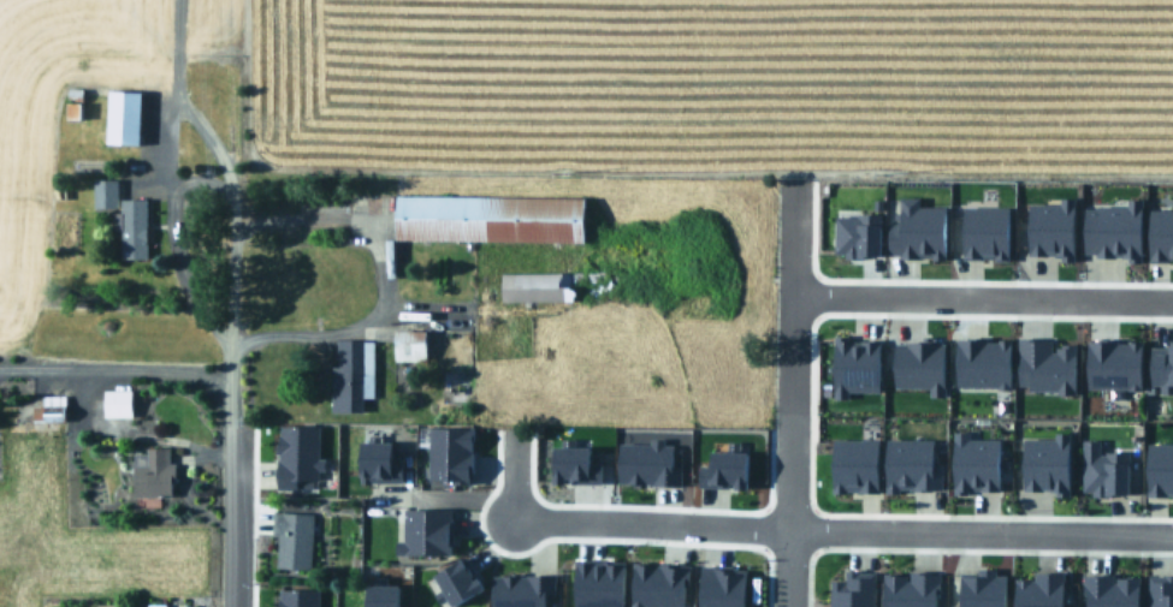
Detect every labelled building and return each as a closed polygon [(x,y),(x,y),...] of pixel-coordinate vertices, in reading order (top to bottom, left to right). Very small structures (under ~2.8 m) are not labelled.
[(81,118),(81,89),(67,89),(67,118),(81,118)] [(142,90),(109,90),(108,144),(141,144),(142,90)] [(94,179),(94,207),(117,207),(117,179),(94,179)] [(586,240),(587,196),(397,195),(396,239),(586,240)] [(884,251),(896,251),(896,256),(942,256),(942,204),(917,204),(917,195),(897,195),(897,221),(884,221),(884,251)] [(1072,258),(1071,195),(1058,195),(1058,201),(1025,201),(1025,254),(1056,252),(1056,258),(1072,258)] [(1138,196),(1125,197),(1125,204),(1079,204),(1079,250),(1092,250),(1092,255),(1126,255),(1126,260),(1138,260),(1138,196)] [(147,258),(147,200),(122,200),(122,258),(147,258)] [(1007,206),(960,204),(959,256),(1006,257),(1007,206)] [(1145,207),(1145,260),(1172,259),(1172,207),(1145,207)] [(878,255),(879,213),(833,212),(831,254),(878,255)] [(502,300),(581,300),(581,284),(599,284),(599,272),(502,272),(502,300)] [(427,328),(396,328),(396,361),(427,361),(427,328)] [(875,338),(845,338),(845,333),(829,333),(829,397),(845,397),(845,389),(876,388),(875,338)] [(952,385),(1008,385),(1008,338),(953,337),(952,385)] [(1073,388),(1073,343),(1051,343),(1051,338),(1014,338),(1014,388),(1073,388)] [(1082,386),(1139,387),(1141,339),(1083,338),(1082,386)] [(331,412),(363,412),(363,397),(367,397),(367,339),(336,339),(336,364),(331,364),(331,412)] [(928,386),(928,394),(941,394),(941,339),(889,339),(889,385),(928,386)] [(1145,344),(1147,383),(1159,382),(1159,392),(1172,391),(1172,343),(1145,344)] [(131,416),(131,388),(105,388),(105,416),(131,416)] [(65,397),(42,397),(42,406),(34,406),(34,419),(65,419),(65,397)] [(316,424),(274,423),(273,487),(294,487),(294,477),(319,477),(319,456),(315,456),(316,424)] [(427,426),(426,478),(469,480),(470,426),(427,426)] [(997,489),(999,436),(967,436),(967,429),(949,429),(949,489),(997,489)] [(1018,436),(1020,488),(1050,487),(1051,494),(1067,494),(1065,430),(1053,430),(1053,435),(1018,436)] [(875,436),(828,436),(828,489),(875,489),(875,436)] [(881,488),(941,488),(941,462),(930,462),(930,438),(881,438),(881,488)] [(1125,493),(1126,450),(1098,450),(1100,438),(1082,438),(1080,492),(1125,493)] [(612,481),(679,483),(680,464),(670,464),(670,439),(647,439),(647,441),(614,440),(612,481)] [(354,480),(399,480),(399,457),(392,457),(392,440),(354,440),(354,480)] [(546,481),(559,481),(559,480),(598,481),(599,460),(585,460),(585,444),(573,444),(573,441),(547,440),(546,481)] [(1143,440),(1143,494),(1172,494),(1172,441),(1143,440)] [(172,447),(147,447),(147,462),(135,462),(135,495),(172,495),(172,447)] [(704,450),(704,464),(695,464),(694,484),(745,486),(745,451),(704,450)] [(450,507),(401,506),(401,538),(392,538),(392,551),(449,553),(450,507)] [(277,536),(276,567),(310,569),(312,512),(272,511),(271,535),(277,536)] [(481,584),(474,571),(474,572),(462,552),(428,571),(446,603),(481,584)] [(622,560),(570,560),(569,606),(622,606),(622,560)] [(627,563),(627,606),(641,606),(685,606),(685,563),(627,563)] [(741,565),(694,565),(694,606),(741,606),(741,565)] [(872,569),(842,569),(842,578),(828,578),(827,606),(872,606),(872,569)] [(1003,572),(994,572),(994,569),(955,569),(955,606),(1003,606),(1003,572)] [(931,591),(937,591),(937,570),(905,571),(905,572),(878,572),(879,606),(932,606),(931,591)] [(1031,571),(1031,576),(1009,576),(1010,606),(1060,606),(1059,570),(1031,571)] [(487,572),(487,606),(541,606),(541,593),(552,593),(553,572),(487,572)] [(1147,572),(1146,606),(1172,606),(1172,573),(1147,572)] [(1135,573),(1082,573),(1083,606),(1135,606),(1135,573)] [(360,606),(397,606),(396,582),(360,583),(360,606)] [(316,588),(276,587),(275,606),(316,606),(316,588)]
